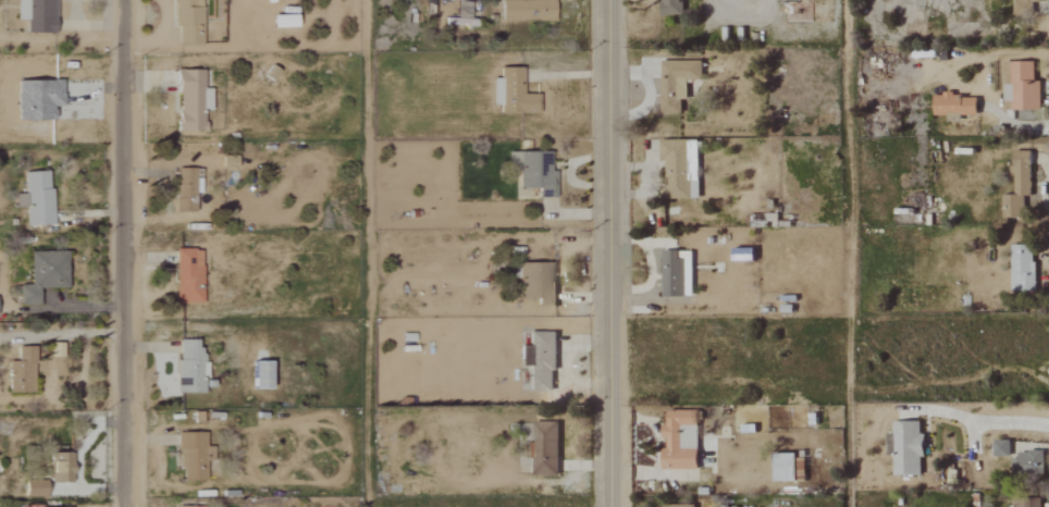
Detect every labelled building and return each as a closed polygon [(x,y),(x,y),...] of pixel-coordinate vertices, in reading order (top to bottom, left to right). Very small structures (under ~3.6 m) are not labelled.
[(54,0),(15,0),(14,19),(24,19),(24,33),(53,33),(54,0)] [(174,44),(200,43),(200,0),(173,0),(174,44)] [(499,21),(552,20),(552,0),(499,0),(499,21)] [(659,13),(681,13),(682,0),(659,0),(659,13)] [(1039,0),(1012,0),(1012,12),(1032,12),(1032,2),(1038,2),(1039,0)] [(454,17),(468,17),(469,3),(454,2),(454,17)] [(293,14),(268,15),(269,27),(293,26),(293,14)] [(659,60),(660,113),(679,113),(679,99),(686,99),(686,80),(700,80),(700,59),(659,60)] [(1038,110),(1039,80),(1032,80),(1032,61),(1009,61),(1009,98),(1009,109),(1038,110)] [(521,68),(499,67),(498,113),(537,114),(537,94),(520,93),(521,68)] [(202,132),(203,111),(208,111),(208,89),(200,89),(201,70),(175,69),(174,131),(202,132)] [(15,120),(52,119),(51,107),(61,107),(60,80),(15,81),(15,120)] [(975,95),(942,95),(933,95),(932,114),(975,115),(975,95)] [(697,198),(696,139),(659,140),(659,160),(665,160),(666,198),(697,198)] [(1030,151),(1013,150),(1012,194),(1005,194),(1005,217),(1023,217),(1023,196),(1029,196),(1030,151)] [(554,198),(554,171),(548,171),(548,152),(507,152),(508,168),(516,168),(516,188),(535,188),(536,198),(554,198)] [(194,179),(194,169),(175,168),(173,211),(194,212),(195,179),(194,179)] [(51,224),(49,171),(23,172),(24,225),(51,224)] [(1033,290),(1034,246),(1013,245),(1012,290),(1033,290)] [(731,260),(751,261),(751,248),(732,247),(731,260)] [(173,303),(199,303),(200,250),(174,249),(173,303)] [(661,296),(690,296),(690,250),(660,251),(661,296)] [(66,287),(65,251),(28,252),(29,285),(17,285),(18,305),(37,304),(36,288),(66,287)] [(552,306),(553,263),(518,263),(518,298),(536,299),(535,306),(552,306)] [(553,391),(554,332),(529,331),(528,390),(553,391)] [(202,393),(204,350),(194,350),(194,340),(177,339),(174,392),(202,393)] [(6,392),(32,393),(33,346),(15,346),(15,360),(7,360),(6,392)] [(529,366),(528,346),(519,346),(520,366),(529,366)] [(250,389),(266,389),(266,361),(249,361),(250,389)] [(695,470),(696,410),(665,410),(665,423),(661,423),(660,439),(662,439),(661,469),(695,470)] [(892,475),(921,475),(921,433),(918,433),(918,421),(892,421),(892,475)] [(557,422),(533,422),(532,475),(556,475),(557,422)] [(179,481),(203,480),(203,457),(211,457),(211,446),(204,447),(203,432),(178,433),(179,481)] [(992,456),(1008,456),(1009,439),(992,439),(992,456)] [(70,483),(71,450),(48,449),(47,483),(70,483)] [(1043,453),(1011,452),(1010,476),(1042,476),(1043,453)] [(773,481),(794,481),(794,455),(772,456),(773,481)] [(45,483),(23,482),(22,496),(44,497),(45,483)]
